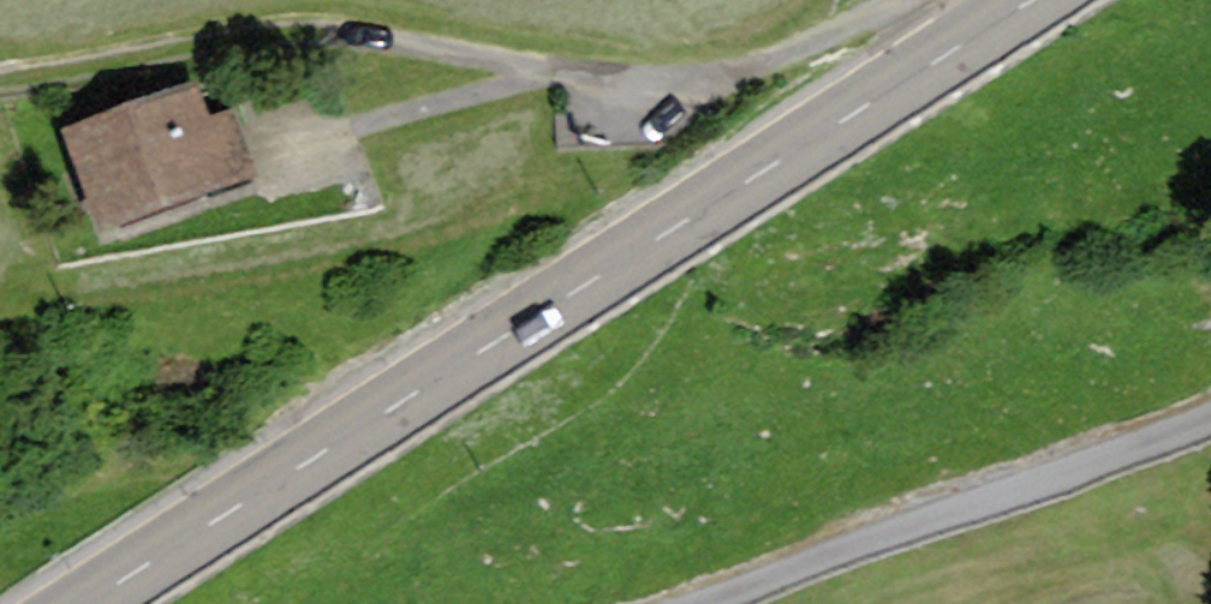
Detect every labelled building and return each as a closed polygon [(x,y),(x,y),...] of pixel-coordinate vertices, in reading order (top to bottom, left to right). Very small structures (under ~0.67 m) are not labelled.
[(230,101),(84,147),(112,233),(257,187),(230,101)]
